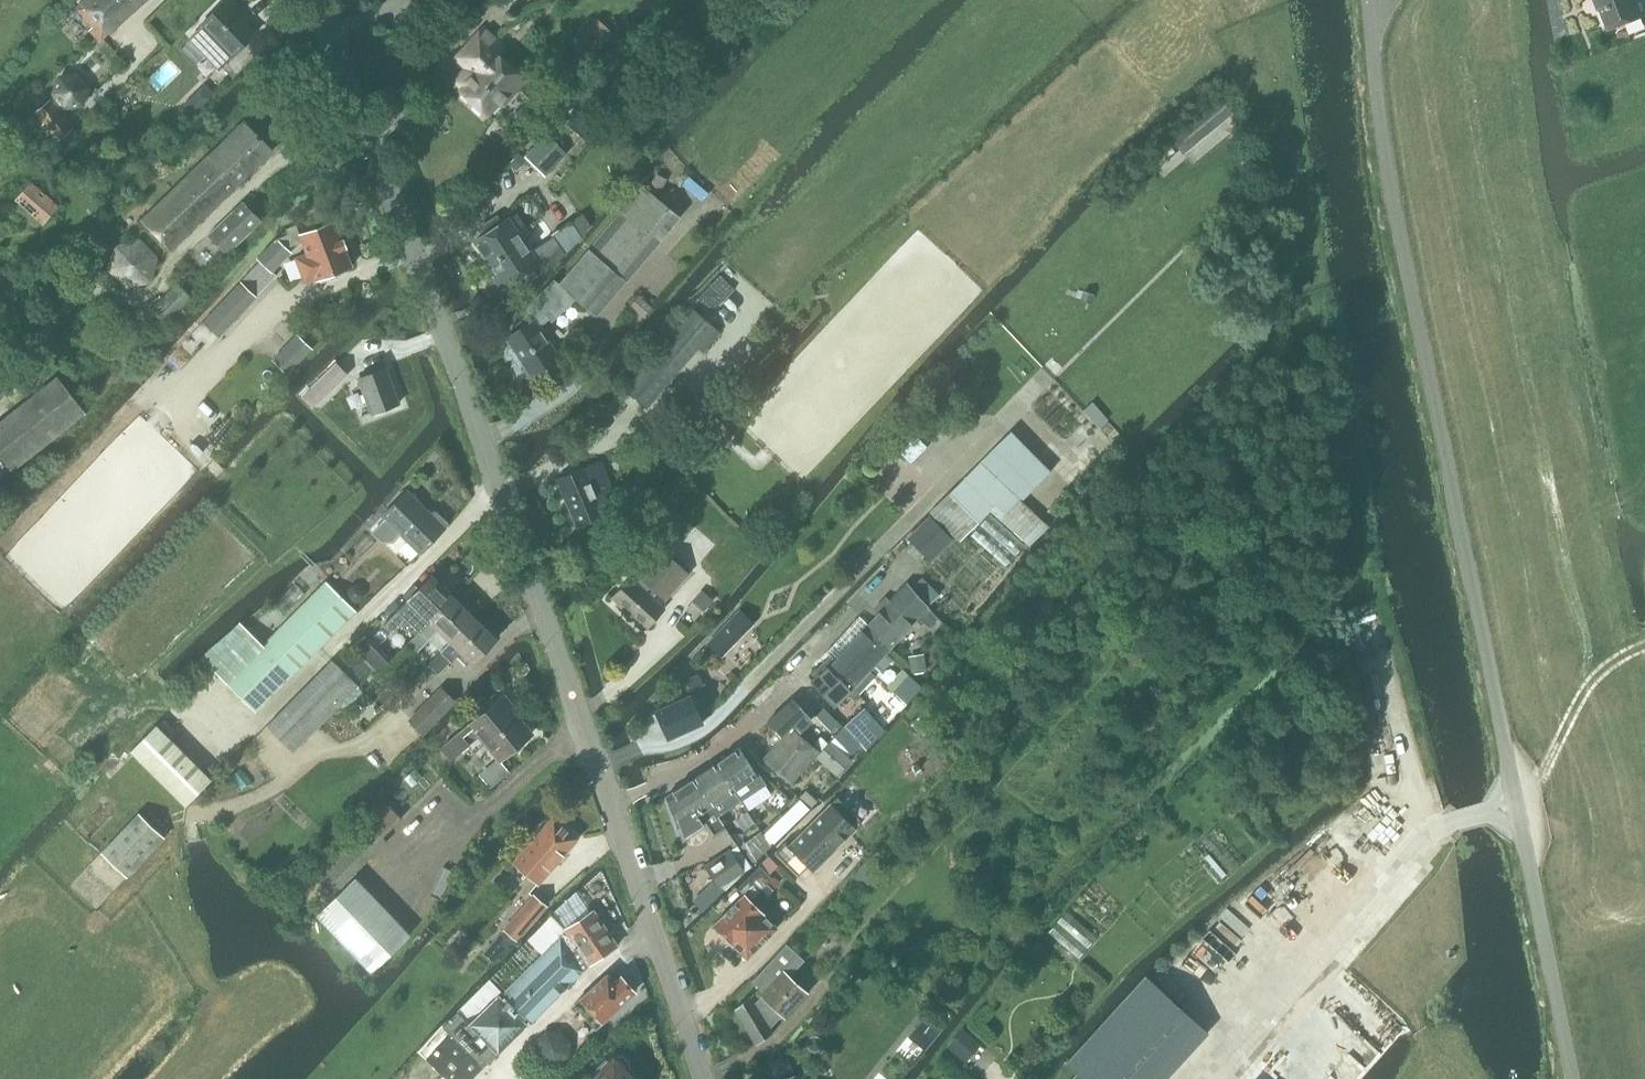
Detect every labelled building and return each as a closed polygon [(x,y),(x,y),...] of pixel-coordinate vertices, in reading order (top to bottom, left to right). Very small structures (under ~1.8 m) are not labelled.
[(81,2),(82,3),(77,7),(95,25),(90,30),(100,40),(146,0),(82,0),(81,2)] [(189,38),(219,69),(223,66),(234,78),(259,53),(247,41),(257,32),(226,0),(201,25),(202,26),(189,38)] [(1609,28),(1643,15),(1637,0),(1598,0),(1609,28)] [(459,77),(467,84),(461,90),(487,114),(516,84),(504,73),(510,66),(497,54),(504,46),(484,27),(456,57),(468,67),(459,77)] [(50,100),(36,111),(59,140),(73,128),(59,111),(65,106),(82,104),(88,88),(77,74),(60,77),(54,93),(50,100)] [(205,84),(200,88),(209,98),(214,93),(205,84)] [(1222,97),(1171,138),(1182,151),(1232,110),(1222,97)] [(209,128),(202,136),(242,177),(271,148),(240,117),(219,138),(209,128)] [(526,156),(545,175),(567,153),(547,134),(526,156)] [(204,152),(191,164),(222,196),(242,177),(202,136),(195,143),(204,152)] [(11,174),(0,162),(0,185),(11,174)] [(191,164),(172,184),(202,215),(222,196),(191,164)] [(666,180),(655,175),(650,187),(660,191),(666,180)] [(172,184),(142,212),(173,244),(202,215),(172,184)] [(594,311),(675,216),(642,187),(559,283),(554,278),(512,319),(518,328),(505,337),(513,348),(509,350),(518,363),(521,361),(525,367),(523,369),(529,377),(541,369),(540,367),(558,355),(537,324),(546,315),(551,321),(577,296),(594,311)] [(475,240),(490,263),(524,241),(516,229),(525,224),(517,212),(501,223),(497,216),(483,226),(487,232),(475,240)] [(289,254),(286,247),(303,241),(307,253),(296,257),(305,282),(317,278),(317,279),(319,278),(322,281),(330,278),(331,273),(352,265),(346,248),(347,247),(346,245),(341,247),(340,242),(344,240),(343,238),(342,239),(335,220),(301,234),(297,224),(287,227),(289,233),(278,237),(259,257),(262,260),(204,321),(219,336),(277,275),(273,271),(289,254)] [(524,241),(490,263),(499,276),(494,279),(500,289),(518,278),(521,284),(517,286),(518,287),(537,275),(532,268),(539,264),(545,273),(565,254),(581,236),(571,221),(551,234),(553,236),(531,251),(524,241)] [(205,263),(195,272),(207,284),(216,275),(205,263)] [(195,272),(189,278),(201,290),(207,284),(195,272)] [(189,278),(183,284),(195,296),(201,290),(189,278)] [(183,284),(177,290),(189,302),(195,296),(183,284)] [(177,290),(171,296),(183,307),(189,302),(177,290)] [(171,296),(165,301),(177,313),(183,307),(171,296)] [(639,296),(632,305),(647,317),(654,308),(639,296)] [(124,301),(100,325),(125,350),(149,327),(124,301)] [(165,301),(159,307),(171,319),(177,313),(165,301)] [(159,307),(153,313),(165,325),(171,319),(159,307)] [(694,308),(625,388),(645,406),(697,346),(703,351),(720,331),(694,308)] [(302,338),(285,356),(296,366),(312,348),(302,338)] [(336,362),(304,393),(316,405),(348,374),(336,362)] [(386,367),(358,378),(372,413),(399,403),(386,367)] [(52,371),(28,395),(53,420),(77,397),(52,371)] [(44,432),(35,441),(43,449),(52,440),(44,432)] [(986,458),(1026,495),(1048,473),(1008,436),(986,458)] [(601,461),(557,479),(577,525),(620,507),(601,461)] [(982,464),(964,483),(991,511),(1027,547),(1048,526),(982,464)] [(991,511),(964,483),(935,514),(963,541),(991,511)] [(386,518),(372,532),(382,541),(393,541),(401,533),(420,552),(448,524),(436,511),(433,515),(408,490),(383,515),(386,518)] [(909,538),(931,561),(954,539),(932,516),(909,538)] [(662,549),(639,575),(640,577),(636,582),(631,577),(612,598),(646,628),(664,607),(652,597),(657,592),(665,599),(689,573),(662,549)] [(408,618),(420,630),(454,596),(432,575),(384,624),(393,633),(408,618)] [(880,612),(864,629),(887,650),(919,615),(931,626),(939,617),(908,581),(891,599),(887,595),(876,608),(880,612)] [(256,712),(353,614),(324,585),(264,645),(242,623),(202,658),(256,712)] [(353,586),(347,592),(347,599),(352,605),(360,605),(366,600),(366,592),(360,586),(353,586)] [(701,592),(692,603),(704,613),(713,603),(701,592)] [(454,596),(420,630),(405,645),(415,655),(430,640),(441,651),(474,617),(454,596)] [(737,612),(710,640),(722,651),(749,623),(737,612)] [(451,641),(441,651),(426,666),(436,676),(460,651),(472,663),(496,638),(474,617),(451,641)] [(851,643),(847,647),(876,675),(880,670),(874,664),(887,650),(864,629),(855,638),(853,636),(849,641),(851,643)] [(364,635),(352,648),(378,674),(390,661),(364,635)] [(832,656),(825,662),(852,687),(858,693),(876,675),(847,647),(835,660),(832,656)] [(924,656),(910,658),(913,675),(926,673),(924,656)] [(332,659),(312,679),(338,705),(358,685),(332,659)] [(852,687),(825,662),(809,676),(813,681),(812,682),(834,705),(852,687)] [(703,721),(715,710),(697,674),(683,681),(690,695),(656,711),(668,737),(703,721)] [(908,674),(893,691),(906,703),(920,684),(908,674)] [(338,705),(312,679),(269,723),(295,749),(338,705)] [(410,718),(424,732),(455,701),(440,687),(410,718)] [(470,724),(461,732),(460,731),(440,748),(450,760),(480,735),(500,760),(532,733),(512,709),(514,707),(504,695),(470,724)] [(767,722),(782,737),(792,727),(798,732),(812,719),(793,699),(767,722)] [(823,707),(816,715),(831,730),(839,722),(823,707)] [(863,708),(854,716),(872,735),(873,736),(882,728),(863,708)] [(854,716),(845,724),(863,743),(872,735),(854,716)] [(836,735),(832,739),(850,755),(863,743),(845,724),(835,734),(836,735)] [(132,752),(187,806),(213,780),(158,725),(132,752)] [(792,727),(782,737),(763,759),(791,783),(815,755),(838,775),(851,759),(848,756),(850,755),(832,739),(819,751),(798,732),(792,727)] [(739,748),(716,763),(735,790),(734,790),(741,801),(766,784),(759,772),(756,774),(739,748)] [(716,763),(693,778),(712,806),(719,801),(725,810),(736,803),(730,793),(734,790),(735,790),(716,763)] [(693,778),(667,795),(678,827),(679,827),(683,839),(706,825),(713,836),(726,828),(693,778)] [(798,796),(810,807),(817,799),(805,788),(798,796)] [(798,798),(788,808),(796,816),(806,805),(798,798)] [(388,841),(384,837),(403,818),(386,800),(318,866),(322,869),(299,891),(317,909),(388,841)] [(774,853),(798,876),(809,865),(814,870),(850,834),(825,809),(789,845),(786,841),(774,853)] [(101,852),(126,877),(165,838),(139,813),(101,852)] [(553,815),(514,860),(539,882),(578,837),(553,815)] [(760,833),(740,847),(752,863),(769,846),(760,833)] [(738,845),(706,865),(720,886),(743,871),(751,863),(738,845)] [(769,856),(760,865),(769,874),(772,872),(778,865),(769,856)] [(763,900),(773,889),(767,883),(772,878),(760,865),(737,888),(744,895),(714,924),(733,943),(747,957),(777,927),(752,902),(759,896),(763,900)] [(355,877),(317,914),(372,971),(410,934),(355,877)] [(1124,911),(1097,885),(1059,923),(1085,950),(1124,911)] [(505,928),(518,940),(547,906),(533,894),(505,928)] [(503,993),(531,1021),(583,970),(572,953),(579,949),(589,964),(617,945),(593,910),(566,929),(567,931),(503,993)] [(809,993),(790,976),(805,960),(796,953),(787,944),(753,980),(764,991),(756,1002),(752,995),(736,1008),(735,1008),(757,1045),(774,1030),(769,1023),(780,1012),(786,1017),(809,993)] [(606,973),(580,997),(602,1021),(632,993),(633,990),(619,975),(613,981),(606,973)] [(439,1078),(472,1078),(484,1067),(483,1065),(497,1051),(498,1053),(527,1023),(498,993),(469,1022),(458,1011),(443,1026),(451,1034),(427,1058),(444,1074),(439,1078)] [(926,1015),(913,1031),(928,1044),(941,1028),(926,1015)] [(980,1043),(962,1028),(948,1045),(966,1060),(980,1043)] [(539,1042),(539,1053),(549,1063),(560,1063),(570,1054),(570,1042),(560,1032),(549,1032),(539,1042)] [(629,1070),(630,1068),(629,1067),(628,1061),(622,1054),(616,1054),(614,1052),(588,1078),(638,1078),(629,1070)]
